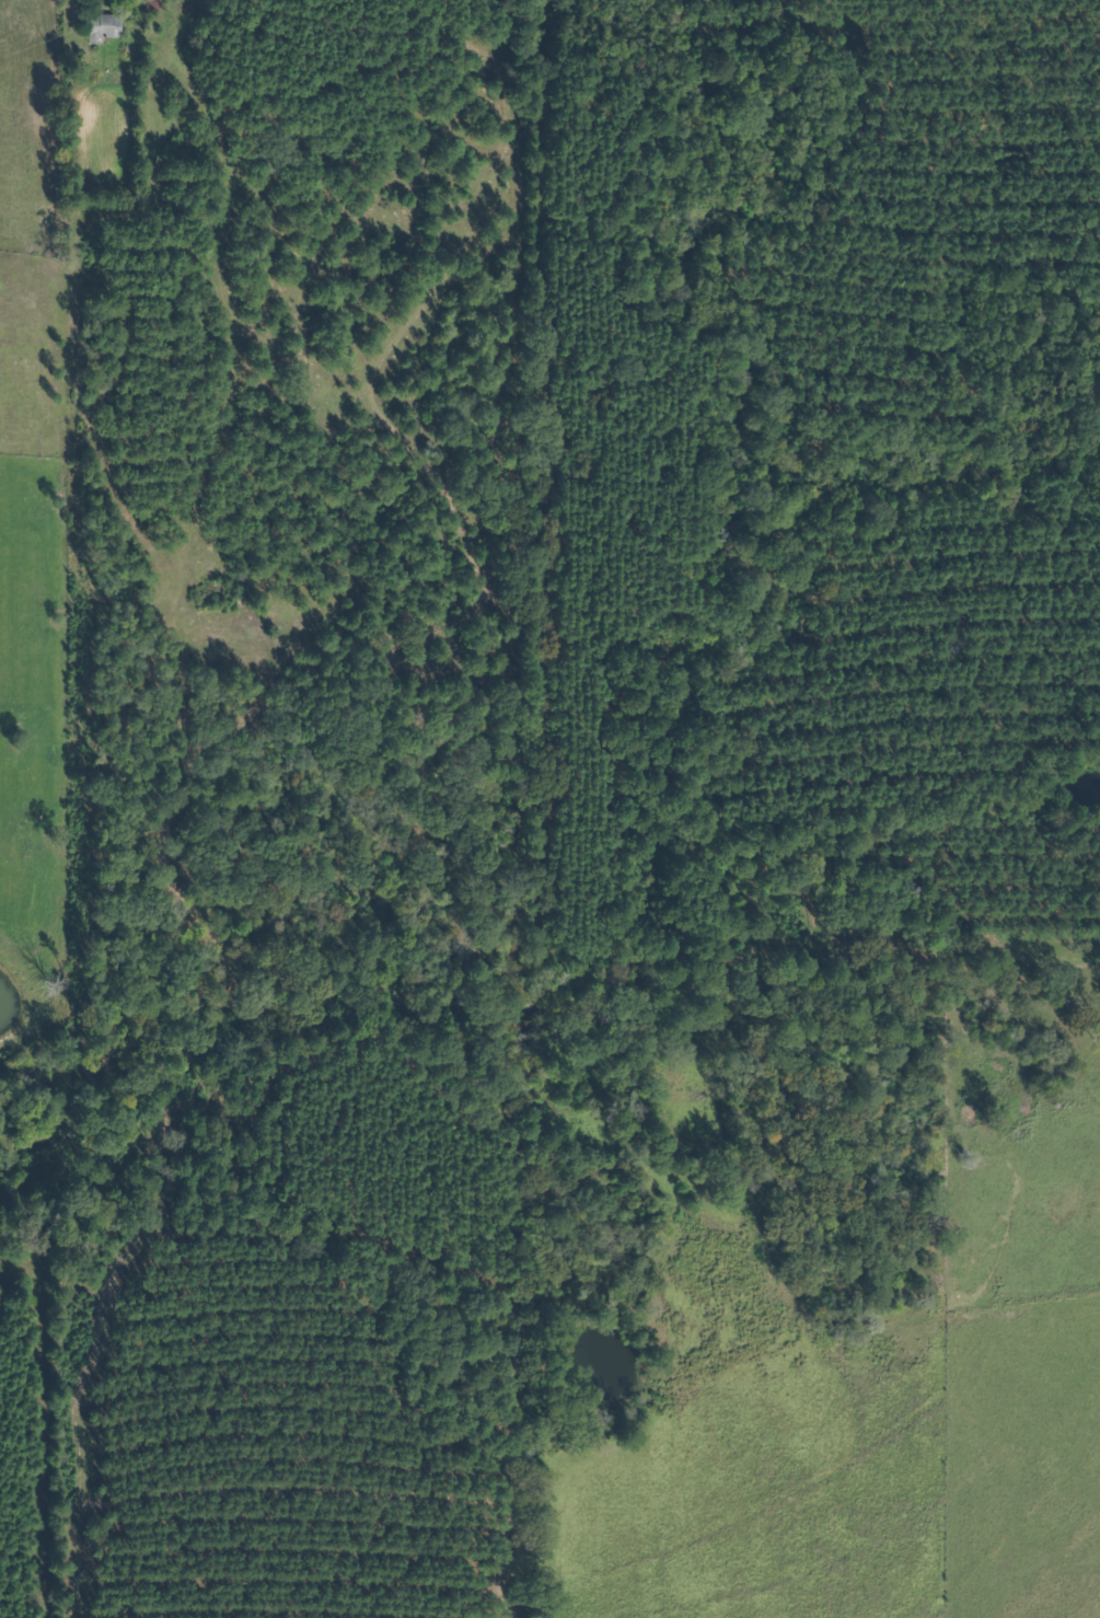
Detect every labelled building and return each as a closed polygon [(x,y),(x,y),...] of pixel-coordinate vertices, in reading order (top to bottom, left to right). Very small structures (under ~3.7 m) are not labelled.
[(126,16),(94,15),(94,44),(107,44),(107,38),(126,38),(126,16)]
